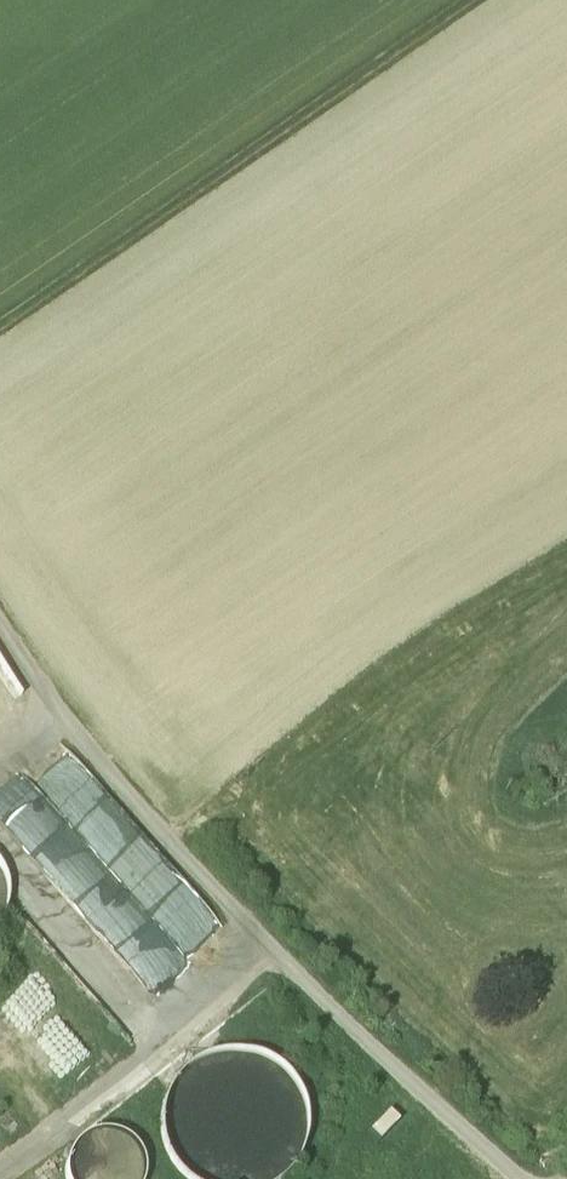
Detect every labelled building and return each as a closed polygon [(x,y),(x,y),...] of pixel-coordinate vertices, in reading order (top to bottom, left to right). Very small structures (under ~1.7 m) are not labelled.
[(1,923),(10,904),(10,883),(3,864),(0,861),(0,925),(1,923)] [(297,1160),(306,1136),(305,1107),(293,1081),(270,1060),(243,1051),(213,1053),(187,1068),(169,1090),(161,1118),(164,1145),(177,1169),(188,1178),(280,1178),(297,1160)] [(390,1110),(369,1130),(381,1141),(400,1120),(390,1110)] [(63,1149),(63,1175),(65,1178),(160,1178),(160,1177),(139,1132),(99,1133),(63,1149)]
